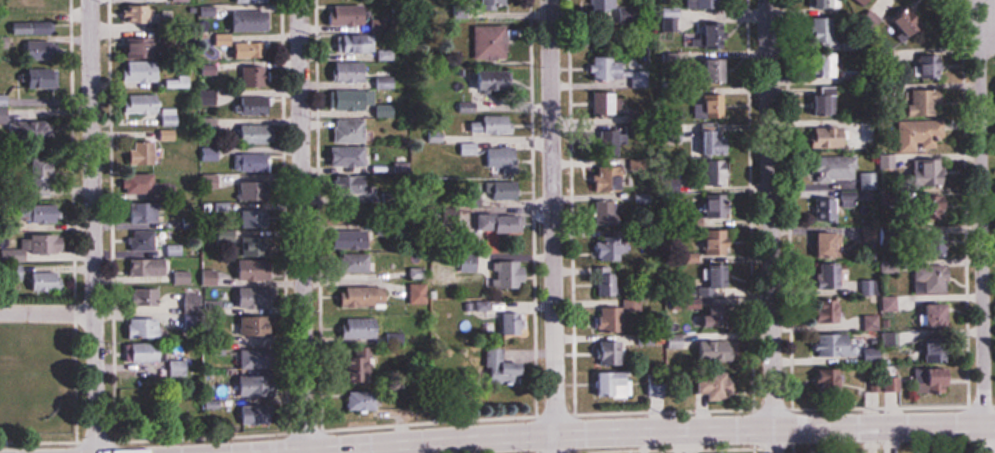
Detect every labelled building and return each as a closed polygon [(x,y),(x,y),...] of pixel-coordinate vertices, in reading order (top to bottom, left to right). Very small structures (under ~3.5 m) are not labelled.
[(27,12),(57,12),(57,0),(27,0),(27,12)] [(618,13),(618,0),(597,0),(597,8),(610,8),(610,13),(618,13)] [(125,6),(125,25),(158,25),(158,6),(125,6)] [(331,6),(331,26),(369,26),(369,6),(331,6)] [(272,13),(232,13),(232,30),(272,30),(272,13)] [(834,44),(834,17),(819,17),(819,44),(834,44)] [(56,20),(15,20),(15,34),(56,34),(56,20)] [(507,25),(476,25),(476,54),(507,54),(507,25)] [(336,35),(336,53),(377,53),(377,35),(336,35)] [(128,55),(177,55),(177,40),(128,40),(128,55)] [(56,41),(29,41),(29,54),(56,54),(56,41)] [(236,44),(236,57),(260,57),(260,44),(236,44)] [(601,54),(601,76),(641,76),(641,54),(601,54)] [(838,77),(838,54),(823,54),(823,77),(838,77)] [(921,54),(921,77),(939,77),(939,54),(921,54)] [(125,82),(163,82),(163,61),(125,61),(125,82)] [(369,82),(369,62),(337,62),(337,82),(369,82)] [(243,90),(262,90),(262,67),(243,67),(243,90)] [(30,88),(61,88),(61,69),(30,69),(30,88)] [(468,70),(468,92),(511,92),(511,70),(468,70)] [(166,87),(192,87),(192,75),(166,75),(166,87)] [(838,86),(819,86),(819,115),(838,115),(838,86)] [(338,109),(377,109),(377,90),(338,90),(338,109)] [(945,115),(945,90),(911,90),(911,115),(945,115)] [(218,91),(202,91),(202,104),(218,104),(218,91)] [(619,92),(606,92),(606,113),(619,113),(619,92)] [(163,125),(180,125),(179,108),(162,109),(161,94),(128,95),(128,114),(163,113),(163,125)] [(723,94),(696,94),(696,118),(723,118),(723,94)] [(0,95),(0,123),(9,123),(9,95),(0,95)] [(272,115),(272,98),(242,98),(242,115),(272,115)] [(484,115),(484,134),(515,134),(515,115),(484,115)] [(367,119),(336,119),(336,142),(367,142),(367,119)] [(945,120),(898,120),(898,150),(937,150),(937,138),(945,138),(945,120)] [(15,142),(56,142),(56,121),(15,121),(15,142)] [(718,152),(718,123),(703,123),(703,152),(718,152)] [(243,143),(274,143),(274,125),(243,125),(243,143)] [(815,147),(849,147),(849,125),(815,125),(815,147)] [(162,140),(177,140),(177,130),(162,130),(162,140)] [(615,146),(633,146),(633,133),(615,133),(615,146)] [(133,165),(163,165),(163,142),(133,142),(133,165)] [(221,147),(202,147),(202,160),(221,160),(221,147)] [(369,147),(331,147),(331,166),(369,166),(369,147)] [(234,171),(271,171),(271,153),(234,153),(234,171)] [(823,156),(823,178),(857,178),(857,156),(823,156)] [(925,161),(925,188),(938,188),(938,161),(925,161)] [(597,190),(625,190),(625,167),(597,167),(597,190)] [(878,171),(860,171),(860,188),(878,188),(878,171)] [(176,181),(159,181),(158,174),(126,174),(126,193),(176,193),(176,181)] [(204,188),(220,189),(220,174),(204,174),(204,188)] [(351,193),(370,193),(370,175),(351,175),(351,193)] [(522,199),(522,180),(495,180),(495,199),(522,199)] [(939,214),(949,205),(935,190),(926,200),(939,214)] [(597,200),(597,225),(622,225),(622,200),(597,200)] [(160,202),(133,202),(133,222),(160,222),(160,202)] [(62,203),(34,203),(34,223),(62,223),(62,203)] [(525,232),(525,214),(476,214),(476,232),(525,232)] [(371,229),(335,229),(335,248),(371,248),(371,229)] [(723,236),(701,236),(701,253),(731,253),(731,229),(723,229),(723,236)] [(157,230),(131,230),(131,251),(157,251),(157,230)] [(821,256),(842,256),(842,231),(821,231),(821,256)] [(32,254),(67,253),(66,234),(23,235),(23,248),(4,248),(4,262),(32,261),(32,254)] [(624,235),(596,235),(596,260),(624,260),(624,235)] [(485,272),(485,288),(528,288),(528,261),(490,262),(490,251),(454,251),(454,272),(485,272)] [(146,258),(146,275),(169,275),(169,258),(146,258)] [(846,263),(825,263),(825,287),(846,287),(846,263)] [(704,266),(705,296),(743,295),(742,265),(704,266)] [(918,292),(952,292),(952,265),(918,265),(918,292)] [(602,267),(602,295),(622,295),(622,273),(611,273),(611,267),(602,267)] [(219,270),(204,270),(204,285),(219,285),(219,270)] [(174,271),(174,283),(196,283),(196,271),(174,271)] [(31,291),(67,291),(67,273),(31,273),(31,291)] [(855,280),(855,294),(881,294),(881,280),(855,280)] [(344,288),(344,304),(390,304),(390,288),(344,288)] [(185,311),(185,298),(163,298),(163,289),(154,289),(154,311),(185,311)] [(818,308),(828,327),(848,316),(838,297),(818,308)] [(953,326),(953,303),(921,303),(921,326),(953,326)] [(729,327),(728,305),(710,305),(711,328),(729,327)] [(625,331),(625,308),(600,308),(600,331),(625,331)] [(528,335),(528,312),(503,312),(503,335),(528,335)] [(880,315),(866,315),(866,328),(880,328),(880,315)] [(380,318),(347,318),(347,339),(380,339),(380,318)] [(163,319),(130,319),(130,337),(163,337),(163,319)] [(814,357),(857,357),(857,333),(814,333),(814,357)] [(671,334),(671,349),(685,349),(685,334),(671,334)] [(627,341),(597,341),(597,365),(627,365),(627,341)] [(699,361),(736,361),(736,341),(699,341),(699,361)] [(166,343),(133,343),(133,362),(166,362),(166,343)] [(378,348),(364,348),(364,383),(378,383),(378,348)] [(488,349),(488,367),(499,367),(500,349),(488,349)] [(190,377),(190,360),(171,360),(171,377),(190,377)] [(955,392),(955,370),(920,370),(920,392),(955,392)] [(597,398),(633,398),(633,372),(597,372),(597,398)] [(238,375),(238,396),(278,396),(278,375),(238,375)] [(698,399),(736,399),(736,375),(698,375),(698,399)] [(381,410),(381,390),(351,390),(351,410),(381,410)] [(245,406),(245,424),(275,424),(275,406),(245,406)]
